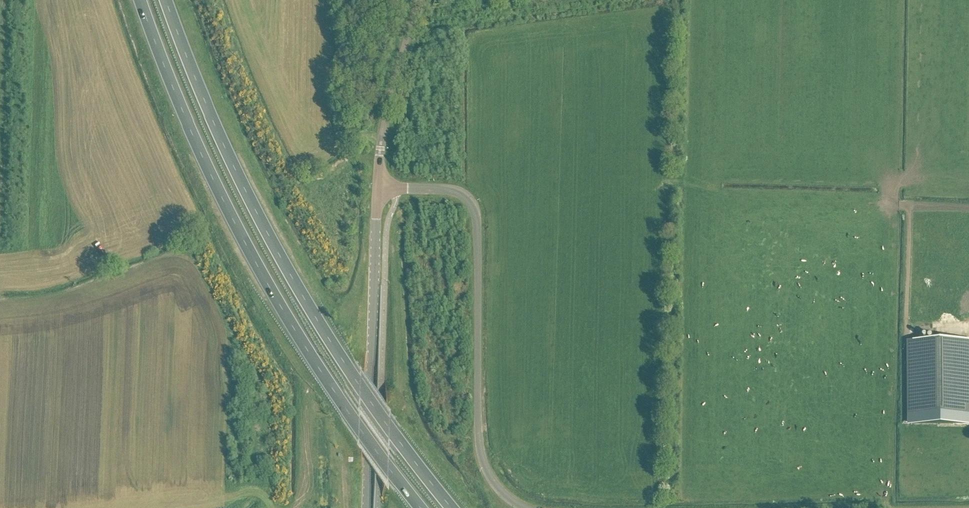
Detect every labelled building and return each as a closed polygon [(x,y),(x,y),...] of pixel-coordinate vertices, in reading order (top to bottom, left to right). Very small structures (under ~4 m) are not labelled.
[(907,342),(907,416),(968,416),(968,341),(907,342)]
